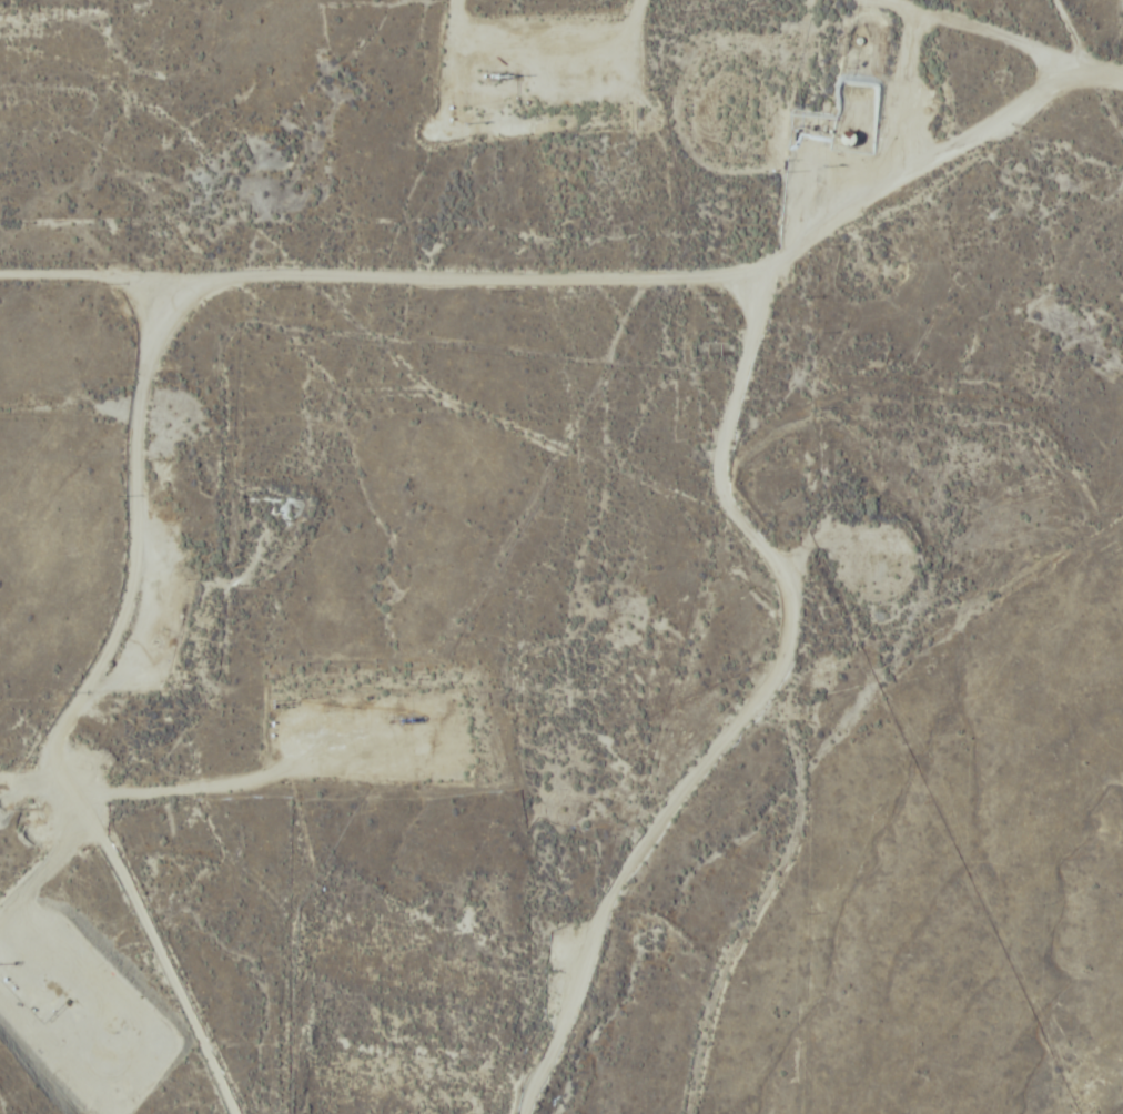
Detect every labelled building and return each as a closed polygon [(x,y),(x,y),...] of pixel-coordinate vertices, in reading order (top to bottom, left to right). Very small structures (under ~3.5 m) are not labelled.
[(722,105),(736,132),(747,125),(744,119),(755,112),(745,93),(722,105)]
